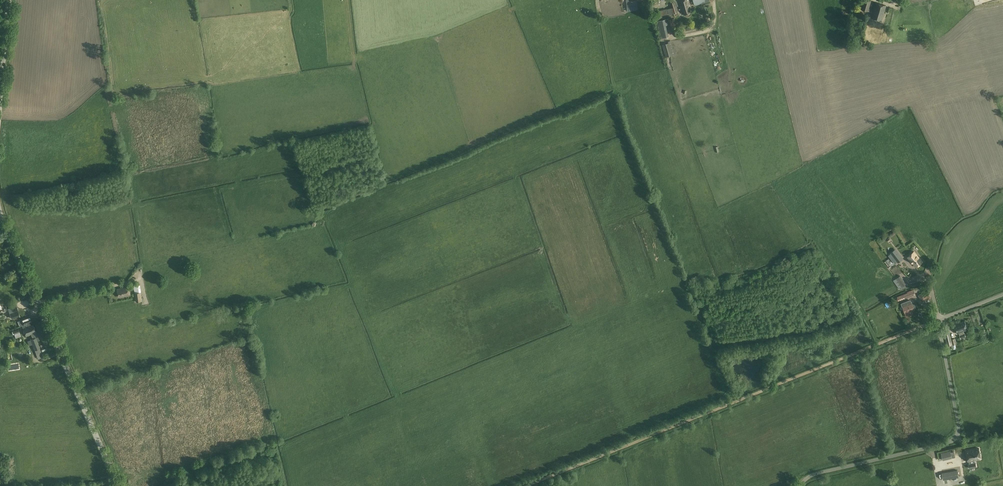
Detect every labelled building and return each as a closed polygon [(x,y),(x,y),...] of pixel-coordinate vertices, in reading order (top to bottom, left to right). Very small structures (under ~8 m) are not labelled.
[(690,8),(691,8),(689,0),(679,0),(682,11),(683,10),(684,14),(691,12),(690,8)] [(868,11),(868,8),(871,1),(868,0),(863,0),(861,9),(868,11)] [(671,8),(667,9),(669,15),(678,12),(675,1),(670,3),(671,8)] [(873,10),(868,8),(868,11),(872,12),(871,18),(881,21),(886,5),(875,2),(873,10)] [(667,9),(654,12),(656,20),(661,19),(661,18),(662,17),(662,15),(668,14),(667,9)] [(656,21),(661,38),(669,36),(666,25),(670,24),(669,18),(656,21)] [(662,45),(666,57),(675,54),(671,42),(662,45)] [(893,253),(890,255),(896,263),(899,261),(899,262),(903,259),(896,249),(892,252),(893,253)] [(923,262),(914,252),(908,257),(917,267),(923,262)] [(901,275),(893,280),(899,289),(907,284),(901,275)] [(117,289),(119,297),(130,295),(128,287),(117,289)] [(913,291),(897,297),(899,301),(915,295),(913,291)] [(927,291),(919,295),(922,302),(930,298),(927,291)] [(909,301),(902,304),(906,313),(905,313),(906,318),(914,315),(912,311),(915,310),(915,309),(915,308),(916,307),(916,306),(915,305),(914,304),(913,304),(910,305),(909,301)] [(11,318),(19,315),(17,310),(10,313),(11,318)] [(35,332),(36,331),(34,324),(31,325),(30,323),(32,322),(29,314),(26,315),(27,317),(22,319),(24,325),(22,325),(23,328),(26,336),(31,334),(33,339),(27,341),(29,345),(32,344),(35,350),(40,348),(36,337),(35,338),(34,335),(36,334),(35,332)] [(964,331),(966,330),(968,329),(965,321),(954,325),(957,334),(962,332),(963,334),(960,335),(961,338),(966,336),(964,331)] [(944,329),(947,346),(951,345),(952,348),(956,347),(956,344),(955,339),(952,339),(949,328),(944,329)] [(969,461),(969,464),(976,463),(976,460),(981,459),(979,449),(967,451),(968,461),(969,461)] [(952,457),(950,451),(941,453),(943,459),(952,457)] [(942,473),(944,479),(959,477),(958,470),(942,473)]
